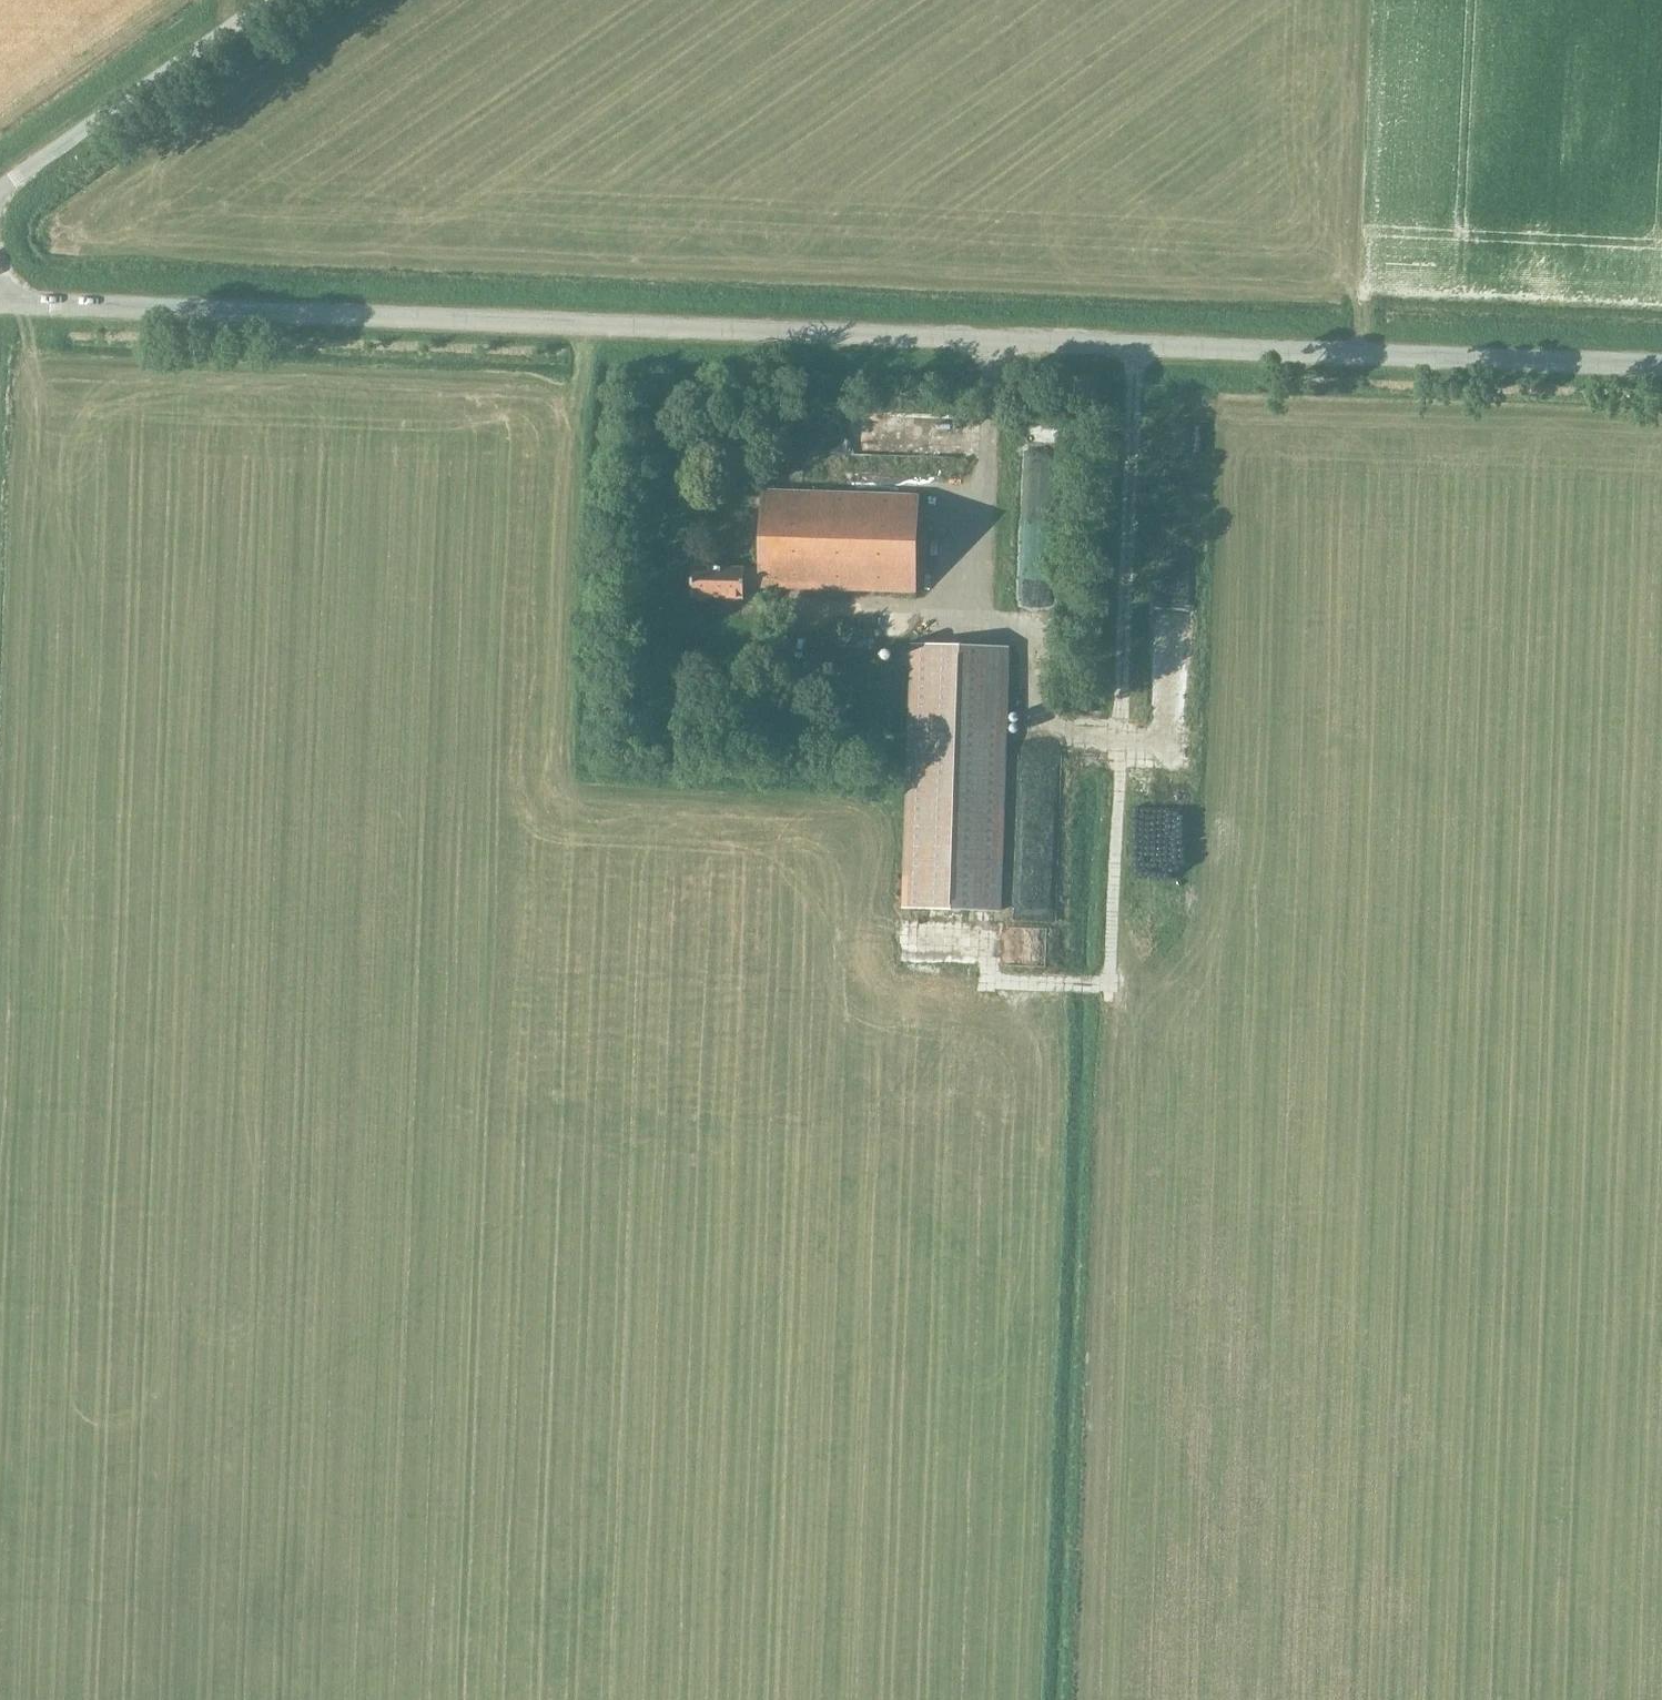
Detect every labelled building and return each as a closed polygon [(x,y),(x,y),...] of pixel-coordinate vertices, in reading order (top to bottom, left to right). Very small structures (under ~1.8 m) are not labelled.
[(1037,430),(1023,430),(1022,465),(1037,465),(1037,430)] [(746,586),(916,592),(920,496),(762,494),(761,568),(693,565),(692,598),(745,600),(746,586)] [(907,908),(1002,911),(1010,648),(915,646),(907,908)]
